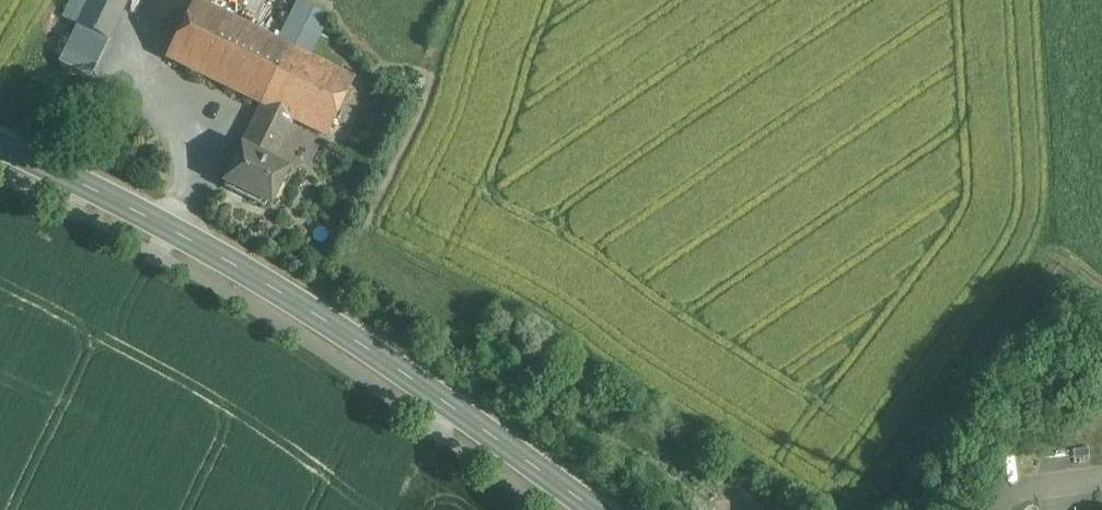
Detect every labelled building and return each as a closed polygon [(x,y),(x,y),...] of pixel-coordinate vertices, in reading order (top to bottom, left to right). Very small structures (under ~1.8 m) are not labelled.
[(64,15),(79,22),(90,0),(71,0),(64,15)] [(79,22),(110,37),(127,0),(90,0),(79,22)] [(196,0),(193,0),(166,57),(266,103),(294,117),(326,132),(354,74),(311,54),(280,39),(196,0)] [(329,15),(298,0),(280,39),(311,54),(329,15)] [(110,37),(79,22),(61,61),(92,76),(110,37)] [(266,103),(247,144),(245,143),(228,179),(273,200),(290,165),(275,157),(294,117),(266,103)] [(115,117),(104,112),(96,130),(107,135),(115,117)] [(1013,435),(1002,437),(1004,452),(1015,451),(1013,435)] [(768,496),(758,509),(786,509),(768,496)]
